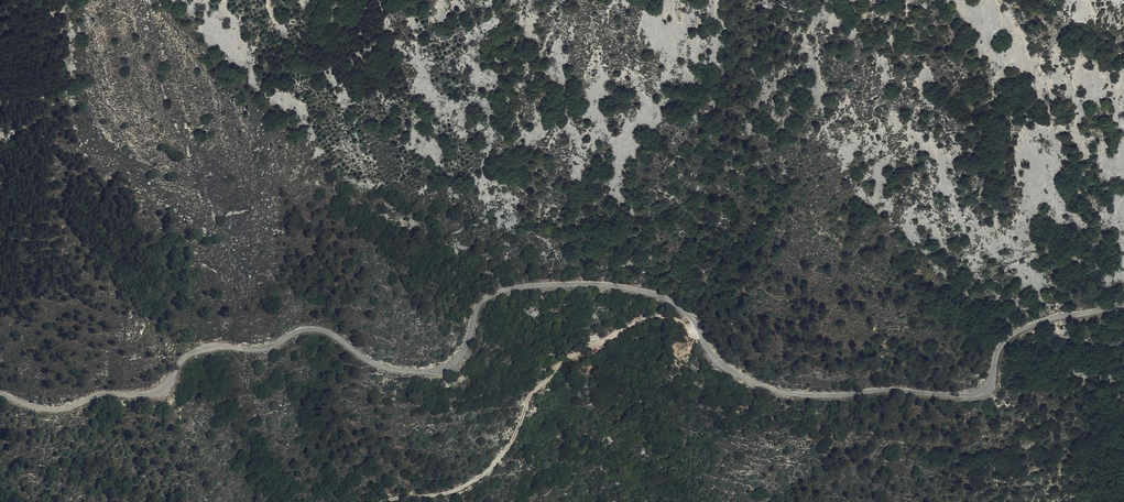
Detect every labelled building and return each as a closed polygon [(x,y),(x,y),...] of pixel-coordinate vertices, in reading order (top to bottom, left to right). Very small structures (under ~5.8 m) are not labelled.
[(527,397),(525,392),(523,387),(515,390),(519,400),(527,397)]
